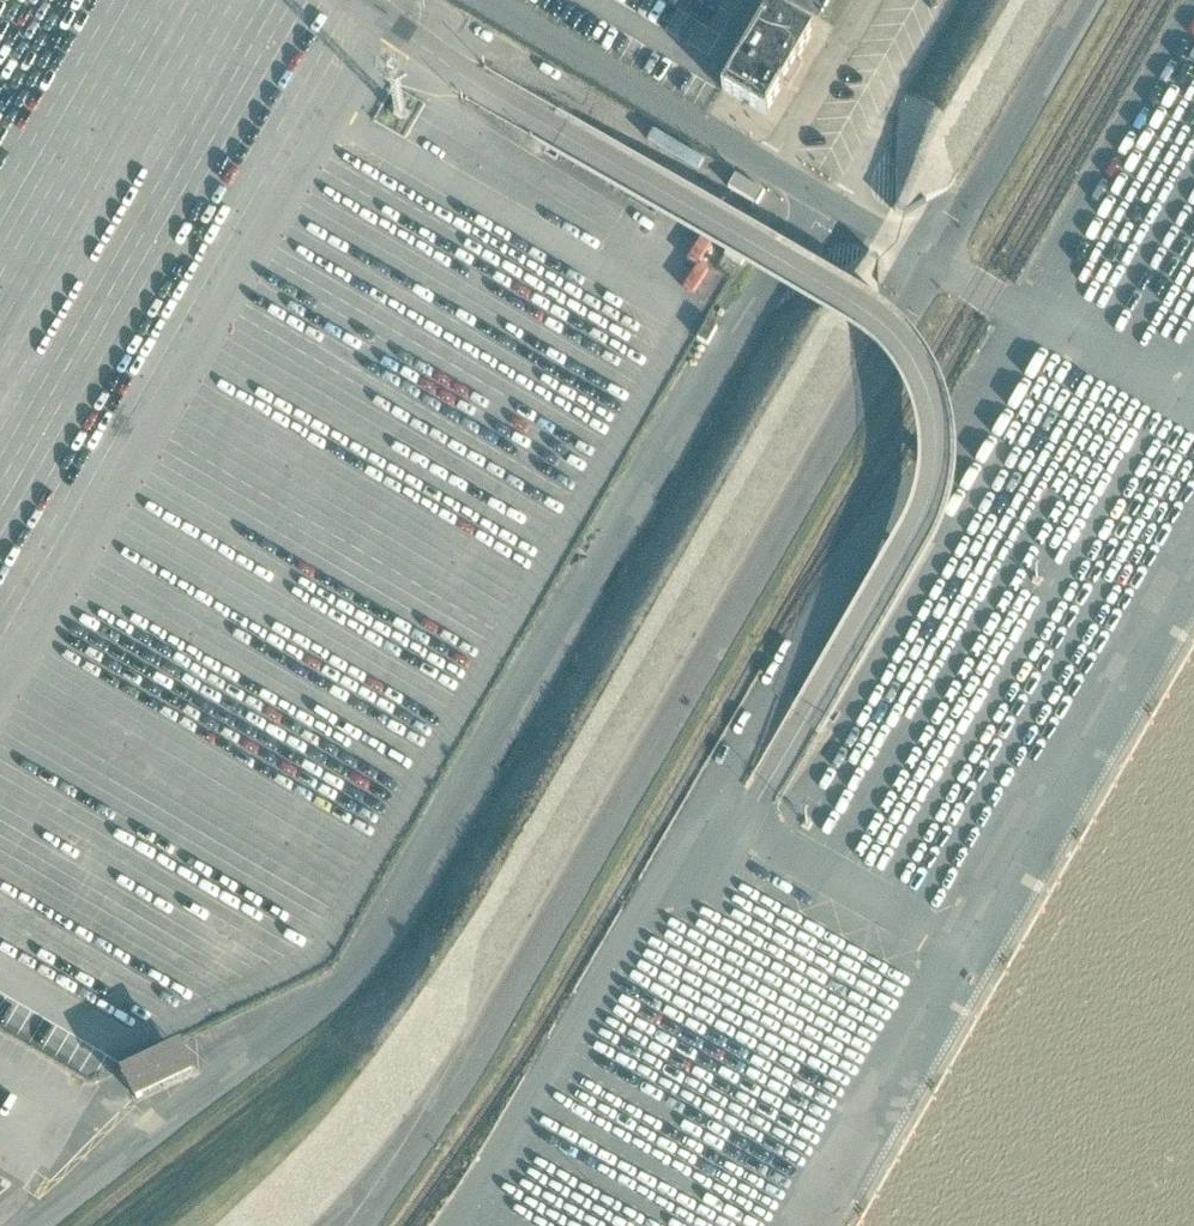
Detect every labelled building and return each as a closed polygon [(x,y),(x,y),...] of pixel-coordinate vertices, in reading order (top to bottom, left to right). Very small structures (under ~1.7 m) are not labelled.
[(772,113),(814,32),(770,10),(728,91),(772,113)] [(190,1054),(130,1080),(141,1107),(201,1081),(190,1054)]
